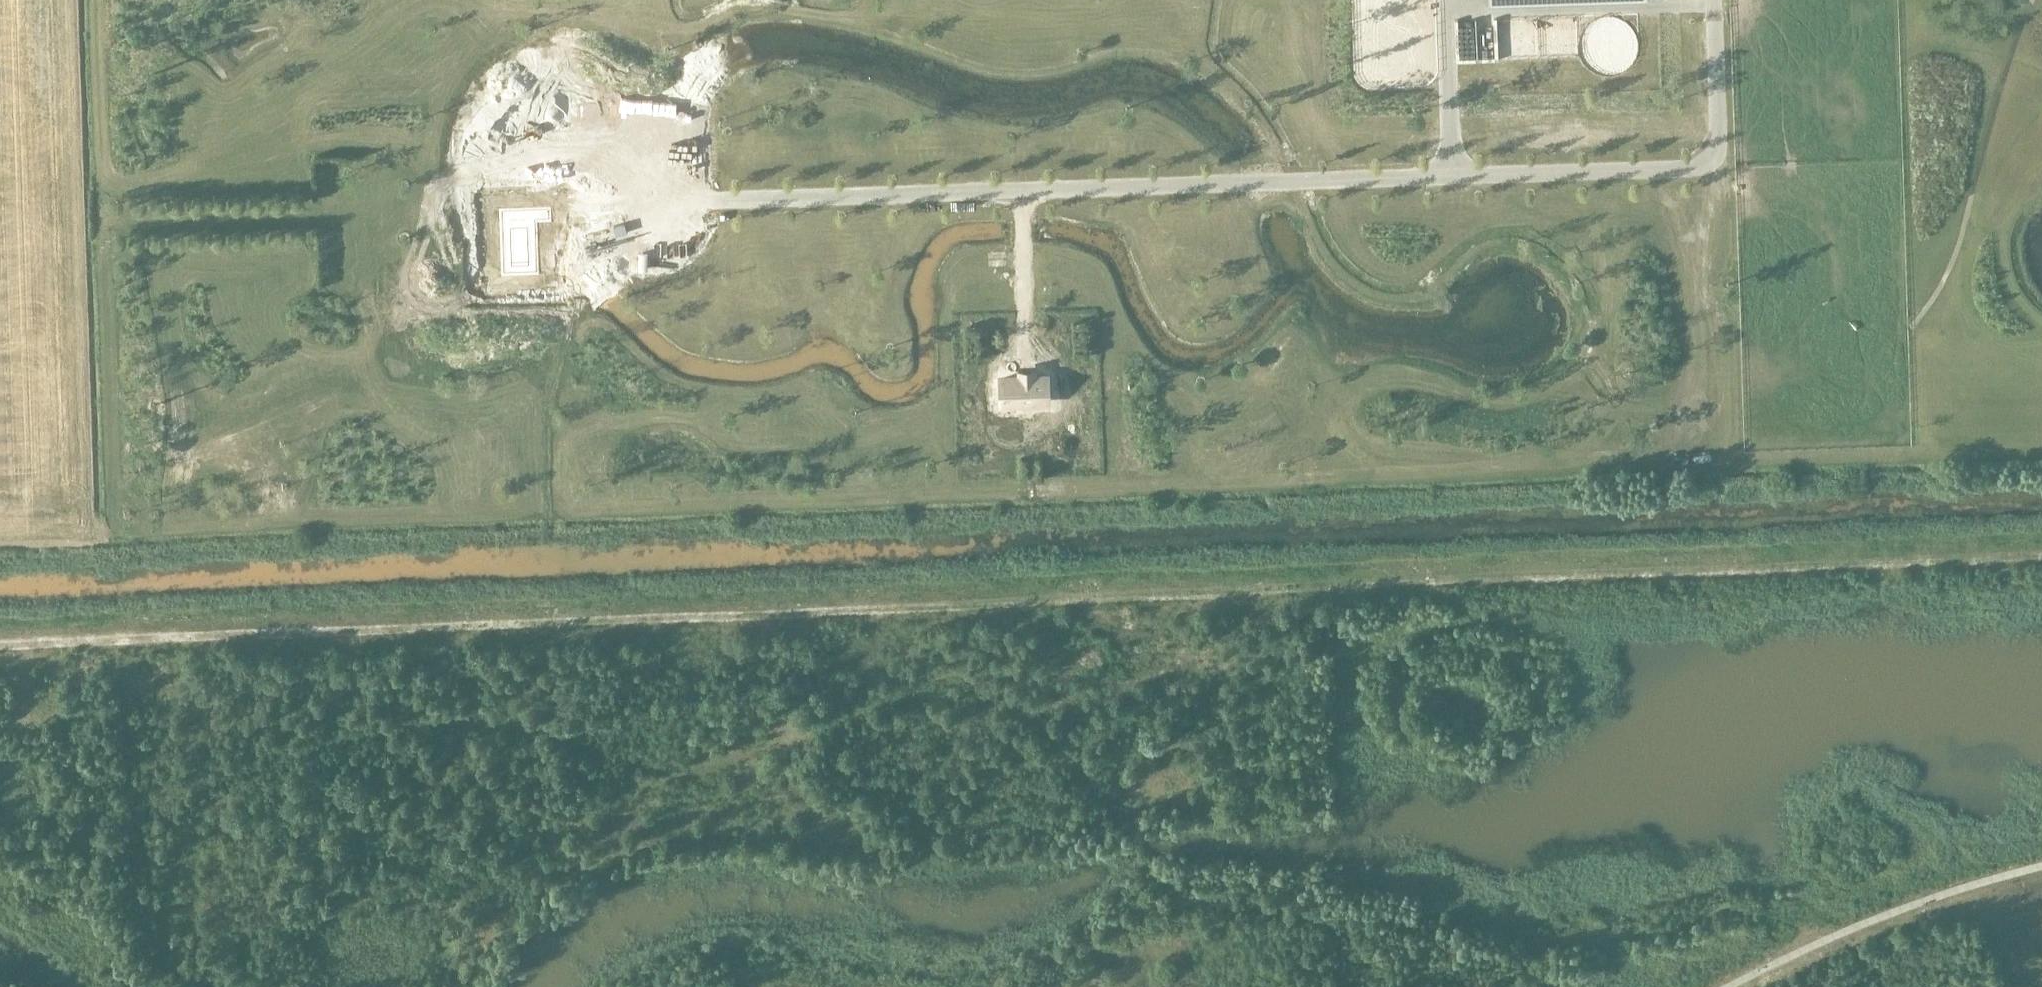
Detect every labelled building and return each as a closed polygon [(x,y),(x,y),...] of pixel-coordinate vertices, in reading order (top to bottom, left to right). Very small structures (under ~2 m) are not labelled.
[(498,169),(484,170),(486,226),(500,226),(501,246),(490,246),(491,256),(491,262),(501,262),(502,266),(501,266),(501,268),(502,268),(502,273),(501,273),(501,274),(502,274),(502,278),(506,278),(506,279),(507,279),(507,278),(518,278),(520,278),(537,277),(535,225),(550,224),(549,189),(534,189),(533,131),(532,131),(532,130),(531,130),(531,123),(499,124),(500,131),(498,131),(498,132),(497,132),(498,169)] [(1003,403),(1047,401),(1046,378),(1002,379),(1003,403)]
